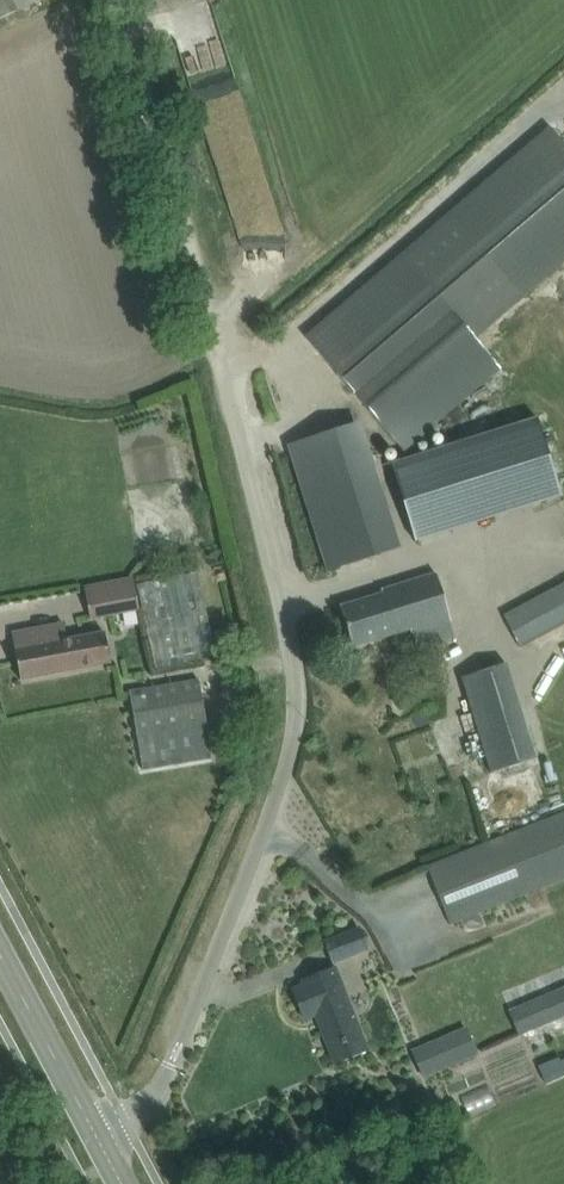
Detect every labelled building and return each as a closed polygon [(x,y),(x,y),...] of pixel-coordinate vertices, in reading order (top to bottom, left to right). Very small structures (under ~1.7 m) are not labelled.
[(32,4),(30,0),(0,0),(0,18),(32,4)] [(563,262),(563,143),(551,128),(306,338),(403,451),(500,368),(474,336),(485,327),(486,328),(563,262)] [(536,418),(389,463),(412,541),(560,496),(536,418)] [(330,570),(381,554),(341,428),(290,444),(330,570)] [(156,669),(216,656),(197,571),(137,584),(156,669)] [(451,620),(436,571),(381,588),(382,591),(339,604),(352,647),(410,629),(411,632),(451,620)] [(84,587),(90,619),(139,609),(133,578),(84,587)] [(563,616),(563,583),(503,616),(517,641),(563,616)] [(61,632),(55,633),(53,625),(12,633),(20,678),(110,662),(104,633),(62,641),(61,632)] [(536,758),(506,664),(461,679),(491,773),(536,758)] [(144,769),(212,758),(198,680),(130,692),(144,769)] [(451,924),(563,879),(563,812),(428,866),(451,924)] [(332,964),(369,949),(360,927),(324,942),(332,964)] [(369,1050),(336,969),(302,981),(304,985),(293,989),(305,1019),(323,1012),(327,1023),(320,1026),(329,1050),(341,1045),(346,1059),(369,1050)] [(521,1035),(563,1016),(563,988),(511,1011),(521,1035)] [(414,1051),(425,1078),(478,1055),(466,1028),(414,1051)] [(546,1083),(563,1076),(563,1061),(560,1062),(558,1058),(539,1067),(546,1083)] [(477,1120),(504,1108),(495,1088),(468,1100),(477,1120)] [(351,1121),(335,1130),(343,1144),(358,1135),(351,1121)]
